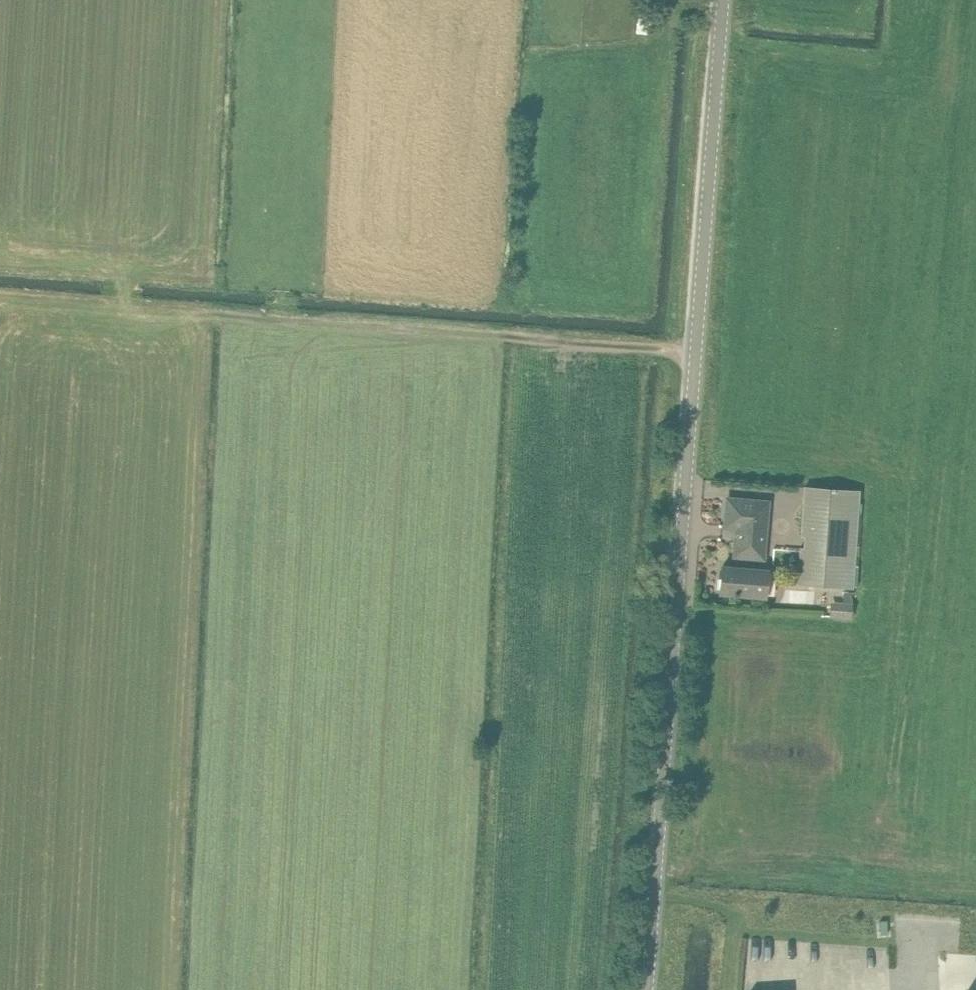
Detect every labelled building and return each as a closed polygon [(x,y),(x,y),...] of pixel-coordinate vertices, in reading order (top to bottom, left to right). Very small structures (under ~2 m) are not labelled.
[(803,505),(797,586),(848,589),(854,509),(855,489),(805,486),(805,487),(803,505)] [(735,555),(755,557),(763,558),(767,502),(727,498),(725,526),(738,527),(737,539),(736,539),(735,555)] [(719,591),(739,593),(767,595),(769,569),(721,565),(719,591)]
